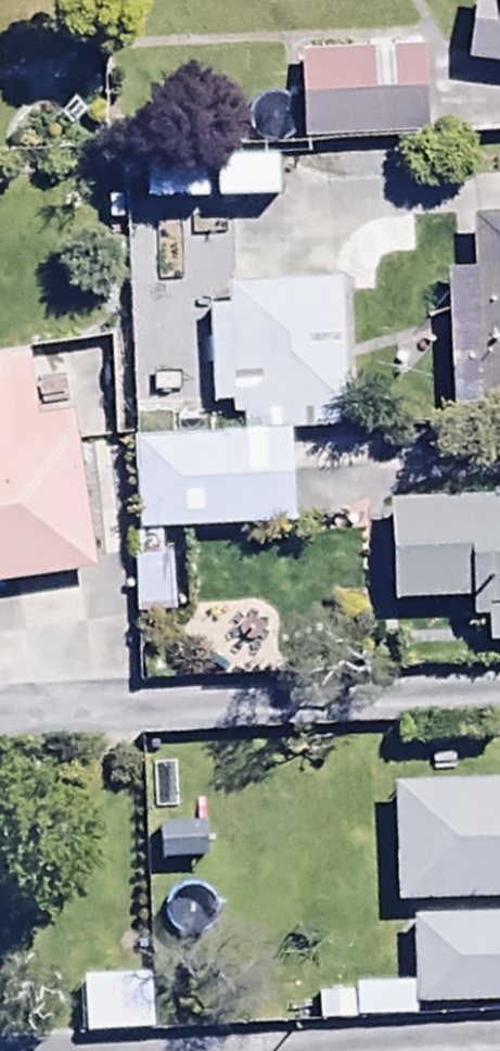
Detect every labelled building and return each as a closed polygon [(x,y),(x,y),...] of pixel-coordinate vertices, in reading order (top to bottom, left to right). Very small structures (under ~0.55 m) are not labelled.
[(463,60),(499,67),(499,0),(468,0),(463,60)] [(417,54),(298,55),(299,143),(418,142),(417,54)] [(122,199),(105,199),(104,224),(118,224),(118,238),(215,238),(215,192),(122,192),(122,199)] [(441,272),(443,413),(499,412),(499,214),(467,215),(468,272),(441,272)] [(353,410),(349,281),(220,284),(221,311),(205,311),(208,414),(166,415),(167,442),(129,443),(132,530),(291,526),(289,435),(341,433),(341,410),(353,410)] [(58,362),(24,367),(23,362),(0,365),(0,589),(91,574),(58,362)] [(382,502),(383,605),(466,604),(466,621),(482,621),(482,648),(499,648),(499,501),(382,502)] [(173,539),(131,539),(131,619),(173,619),(173,539)] [(178,746),(142,746),(142,806),(178,807),(178,746)] [(387,788),(390,905),(499,902),(499,785),(387,788)] [(408,919),(409,1009),(499,1008),(499,918),(408,919)]
